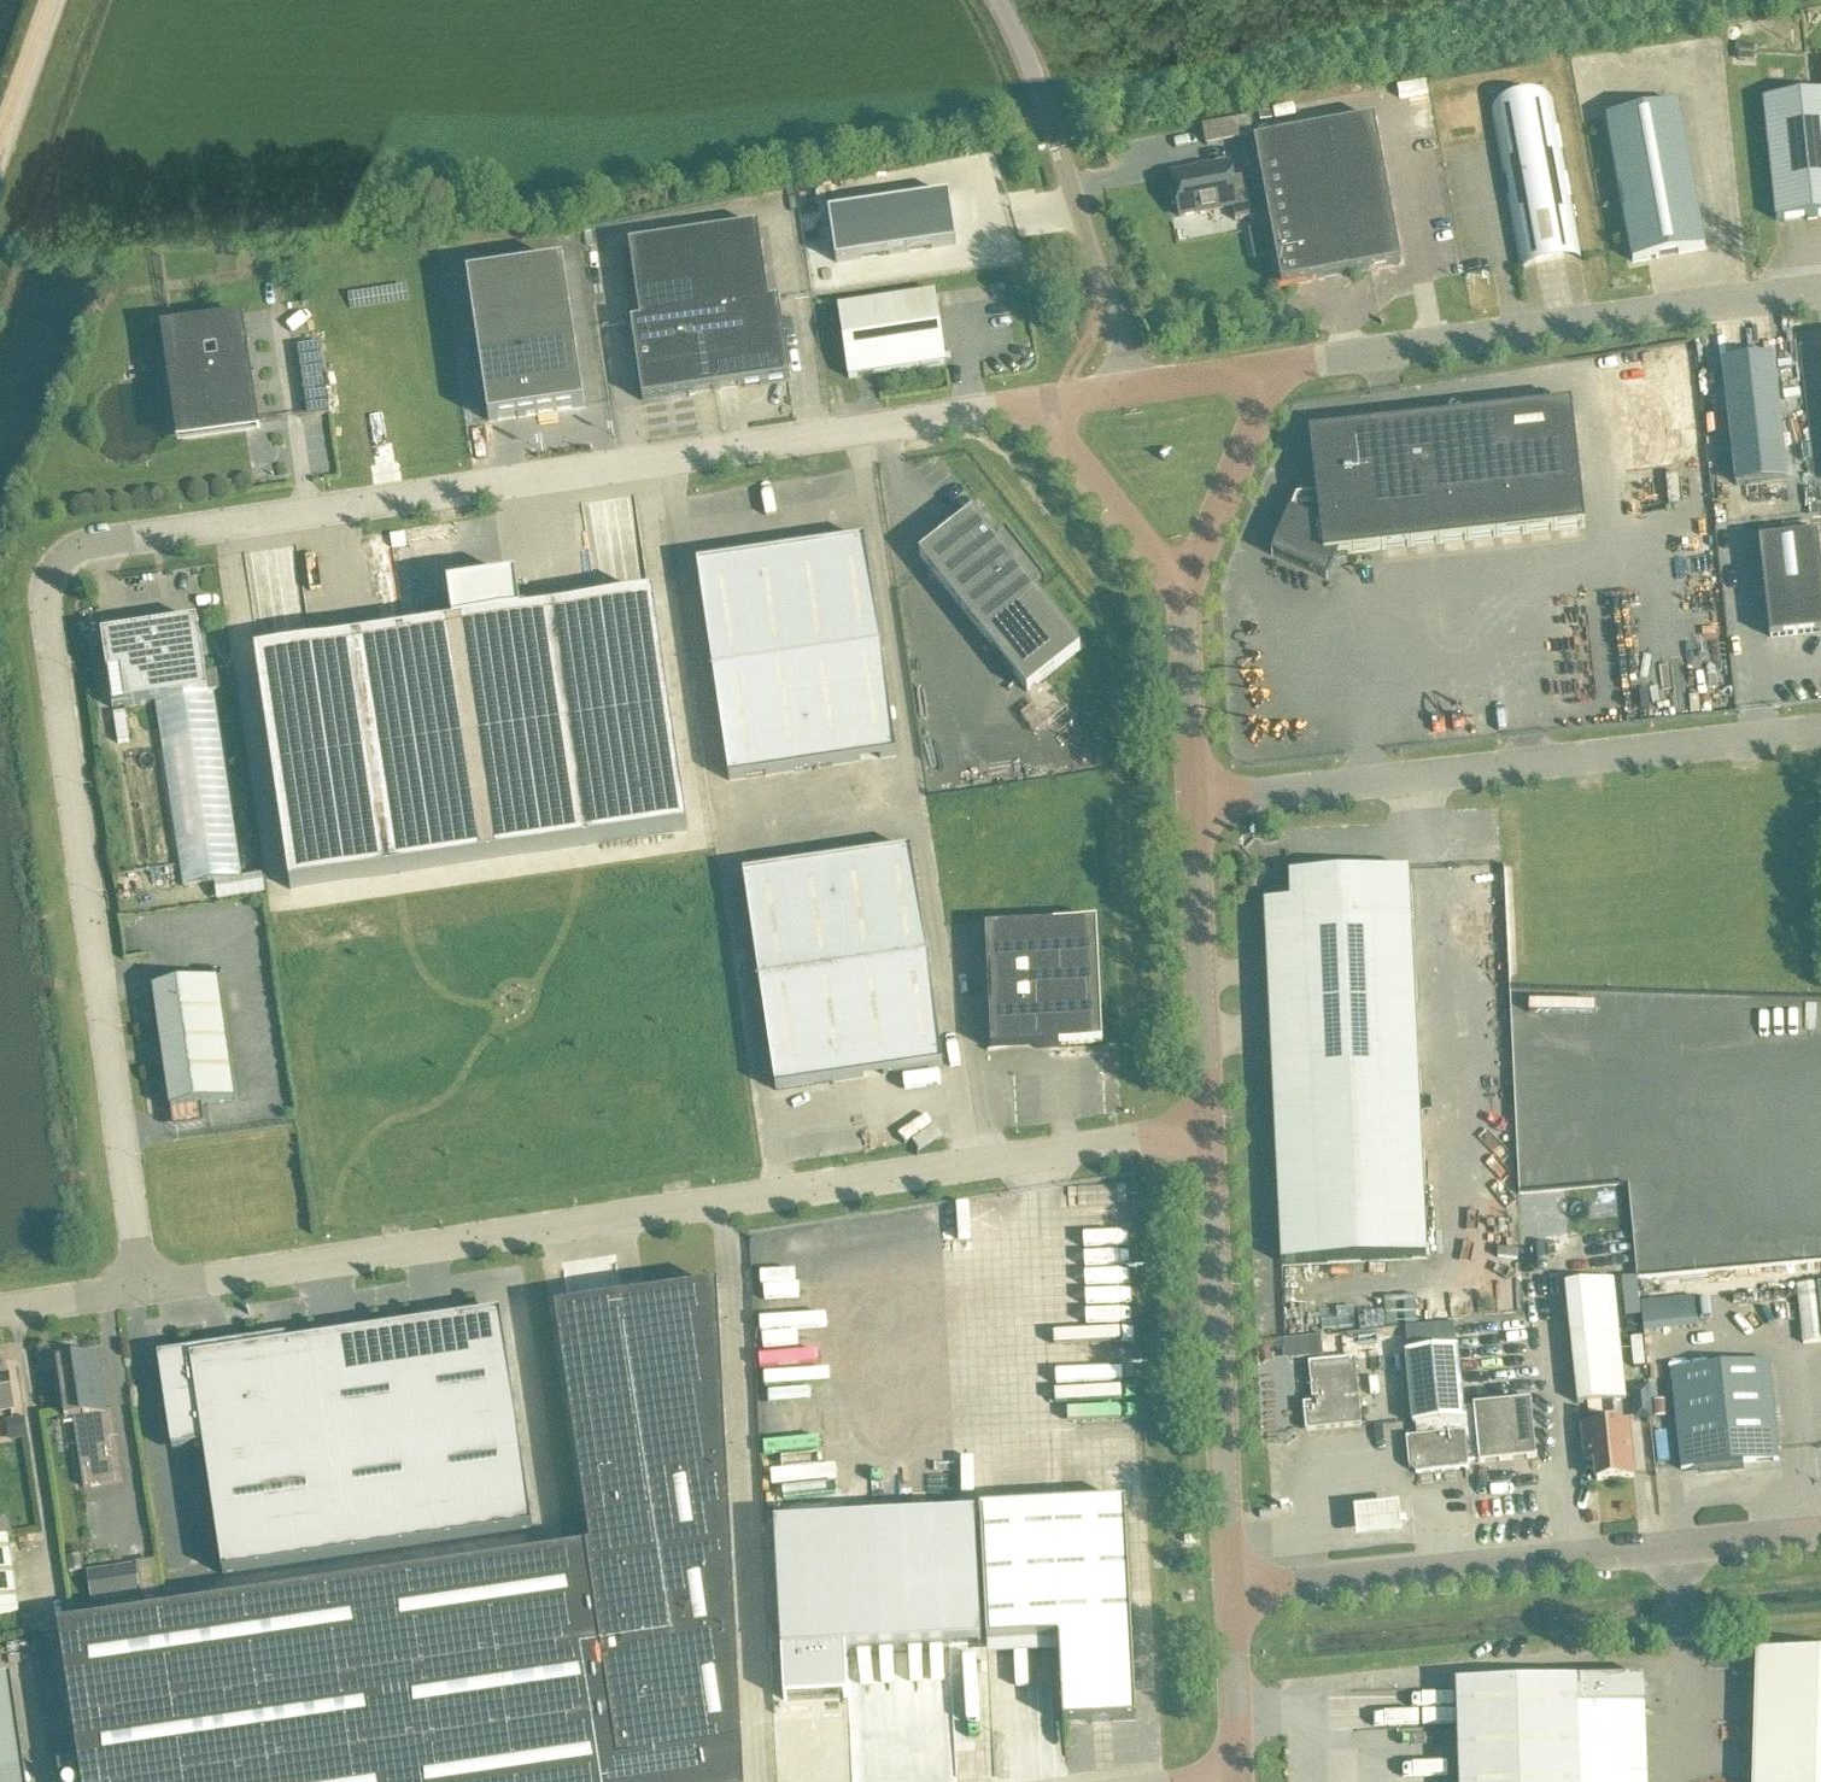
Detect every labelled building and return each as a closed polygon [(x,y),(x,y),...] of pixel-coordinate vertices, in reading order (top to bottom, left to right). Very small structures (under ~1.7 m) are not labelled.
[(1763,104),(1776,224),(1820,219),(1820,97),(1763,104)] [(1518,261),(1579,250),(1553,104),(1491,115),(1518,261)] [(1607,122),(1633,265),(1706,252),(1680,109),(1607,122)] [(1230,224),(1268,217),(1281,289),(1401,266),(1374,123),(1254,146),(1263,193),(1231,200),(1225,169),(1167,180),(1169,191),(1164,191),(1168,210),(1173,209),(1175,220),(1228,210),(1230,224)] [(837,265),(956,247),(949,200),(829,218),(837,265)] [(759,231),(631,251),(643,329),(634,330),(645,404),(791,381),(780,308),(771,309),(759,231)] [(564,267),(467,281),(488,425),(585,411),(564,267)] [(935,295),(838,310),(848,382),(945,367),(935,295)] [(258,427),(243,321),(170,331),(186,437),(258,427)] [(1788,486),(1774,361),(1721,367),(1735,492),(1788,486)] [(1273,557),(1328,580),(1338,557),(1584,530),(1570,413),(1311,442),(1317,498),(1297,501),(1273,557)] [(919,559),(1027,695),(1080,652),(1034,595),(1045,586),(1006,538),(997,546),(996,545),(973,516),(919,559)] [(1820,635),(1820,578),(1817,538),(1758,545),(1769,641),(1820,635)] [(697,569),(713,676),(711,676),(711,678),(714,678),(730,784),(897,759),(881,652),(884,652),(883,650),(881,650),(865,544),(697,569)] [(654,601),(256,661),(291,896),(689,836),(654,601)] [(205,675),(198,626),(102,640),(113,712),(156,705),(183,889),(241,880),(214,698),(208,699),(208,695),(205,675)] [(216,674),(205,675),(208,695),(219,693),(216,674)] [(911,854),(744,878),(759,985),(757,986),(757,987),(760,987),(775,1094),(943,1069),(927,963),(930,962),(930,960),(927,961),(911,854)] [(1289,879),(1290,906),(1264,907),(1281,1266),(1426,1259),(1408,874),(1289,879)] [(985,931),(991,1053),(1102,1048),(1096,926),(985,931)] [(154,990),(171,1114),(235,1104),(218,981),(154,990)] [(857,1437),(957,1433),(948,1236),(849,1241),(857,1437)] [(1616,1313),(1613,1284),(1565,1289),(1568,1318),(1578,1409),(1625,1404),(1616,1313)] [(591,1552),(59,1632),(82,1781),(744,1781),(731,1532),(719,1286),(621,1301),(633,1377),(571,1386),(567,1387),(591,1552)] [(1796,1289),(1802,1346),(1820,1344),(1820,1301),(1820,1287),(1796,1289)] [(1700,1329),(1699,1297),(1646,1300),(1648,1332),(1700,1329)] [(1419,1298),(1389,1299),(1390,1324),(1420,1323),(1419,1298)] [(158,1361),(172,1455),(204,1450),(223,1578),(533,1532),(501,1318),(287,1350),(286,1342),(158,1361)] [(1290,1358),(1328,1357),(1327,1336),(1289,1338),(1290,1358)] [(1468,1467),(1463,1414),(1457,1353),(1407,1358),(1413,1429),(1416,1429),(1418,1441),(1406,1442),(1409,1472),(1416,1478),(1469,1473),(1468,1467)] [(84,1363),(83,1360),(57,1364),(65,1423),(83,1420),(84,1421),(89,1450),(78,1452),(83,1491),(123,1485),(113,1414),(104,1415),(96,1361),(84,1363)] [(1306,1435),(1362,1430),(1355,1363),(1309,1367),(1313,1407),(1303,1408),(1306,1435)] [(1770,1367),(1721,1372),(1672,1377),(1682,1475),(1780,1465),(1770,1367)] [(14,1411),(9,1379),(0,1381),(0,1413),(14,1411)] [(1631,1388),(1634,1413),(1650,1411),(1647,1386),(1631,1388)] [(1463,1414),(1468,1467),(1479,1466),(1479,1468),(1493,1467),(1537,1463),(1531,1405),(1487,1409),(1474,1411),(1474,1414),(1463,1414)] [(25,1420),(10,1422),(12,1442),(28,1440),(25,1420)] [(1597,1486),(1634,1482),(1629,1428),(1583,1433),(1587,1466),(1595,1466),(1597,1486)] [(1184,1500),(1195,1500),(1194,1484),(1184,1484),(1184,1500)] [(1404,1503),(1359,1506),(1359,1513),(1361,1530),(1361,1539),(1407,1535),(1406,1527),(1405,1510),(1404,1503)] [(1141,1724),(1131,1506),(985,1513),(992,1646),(1064,1643),(1068,1728),(1141,1724)] [(846,1682),(845,1655),(845,1654),(981,1647),(974,1517),(774,1528),(781,1658),(784,1703),(847,1699),(846,1682)] [(13,1539),(10,1521),(0,1522),(0,1541),(13,1539)] [(0,1541),(0,1614),(23,1611),(12,1539),(0,1541)] [(77,1559),(67,1560),(69,1574),(79,1573),(77,1559)] [(135,1568),(89,1574),(92,1602),(139,1596),(135,1568)] [(1757,1659),(1753,1781),(1820,1781),(1820,1661),(1757,1659)] [(1620,1710),(1646,1709),(1645,1682),(1456,1689),(1457,1690),(1459,1781),(1622,1781),(1620,1710)] [(926,1767),(955,1765),(953,1703),(923,1704),(926,1767)]
